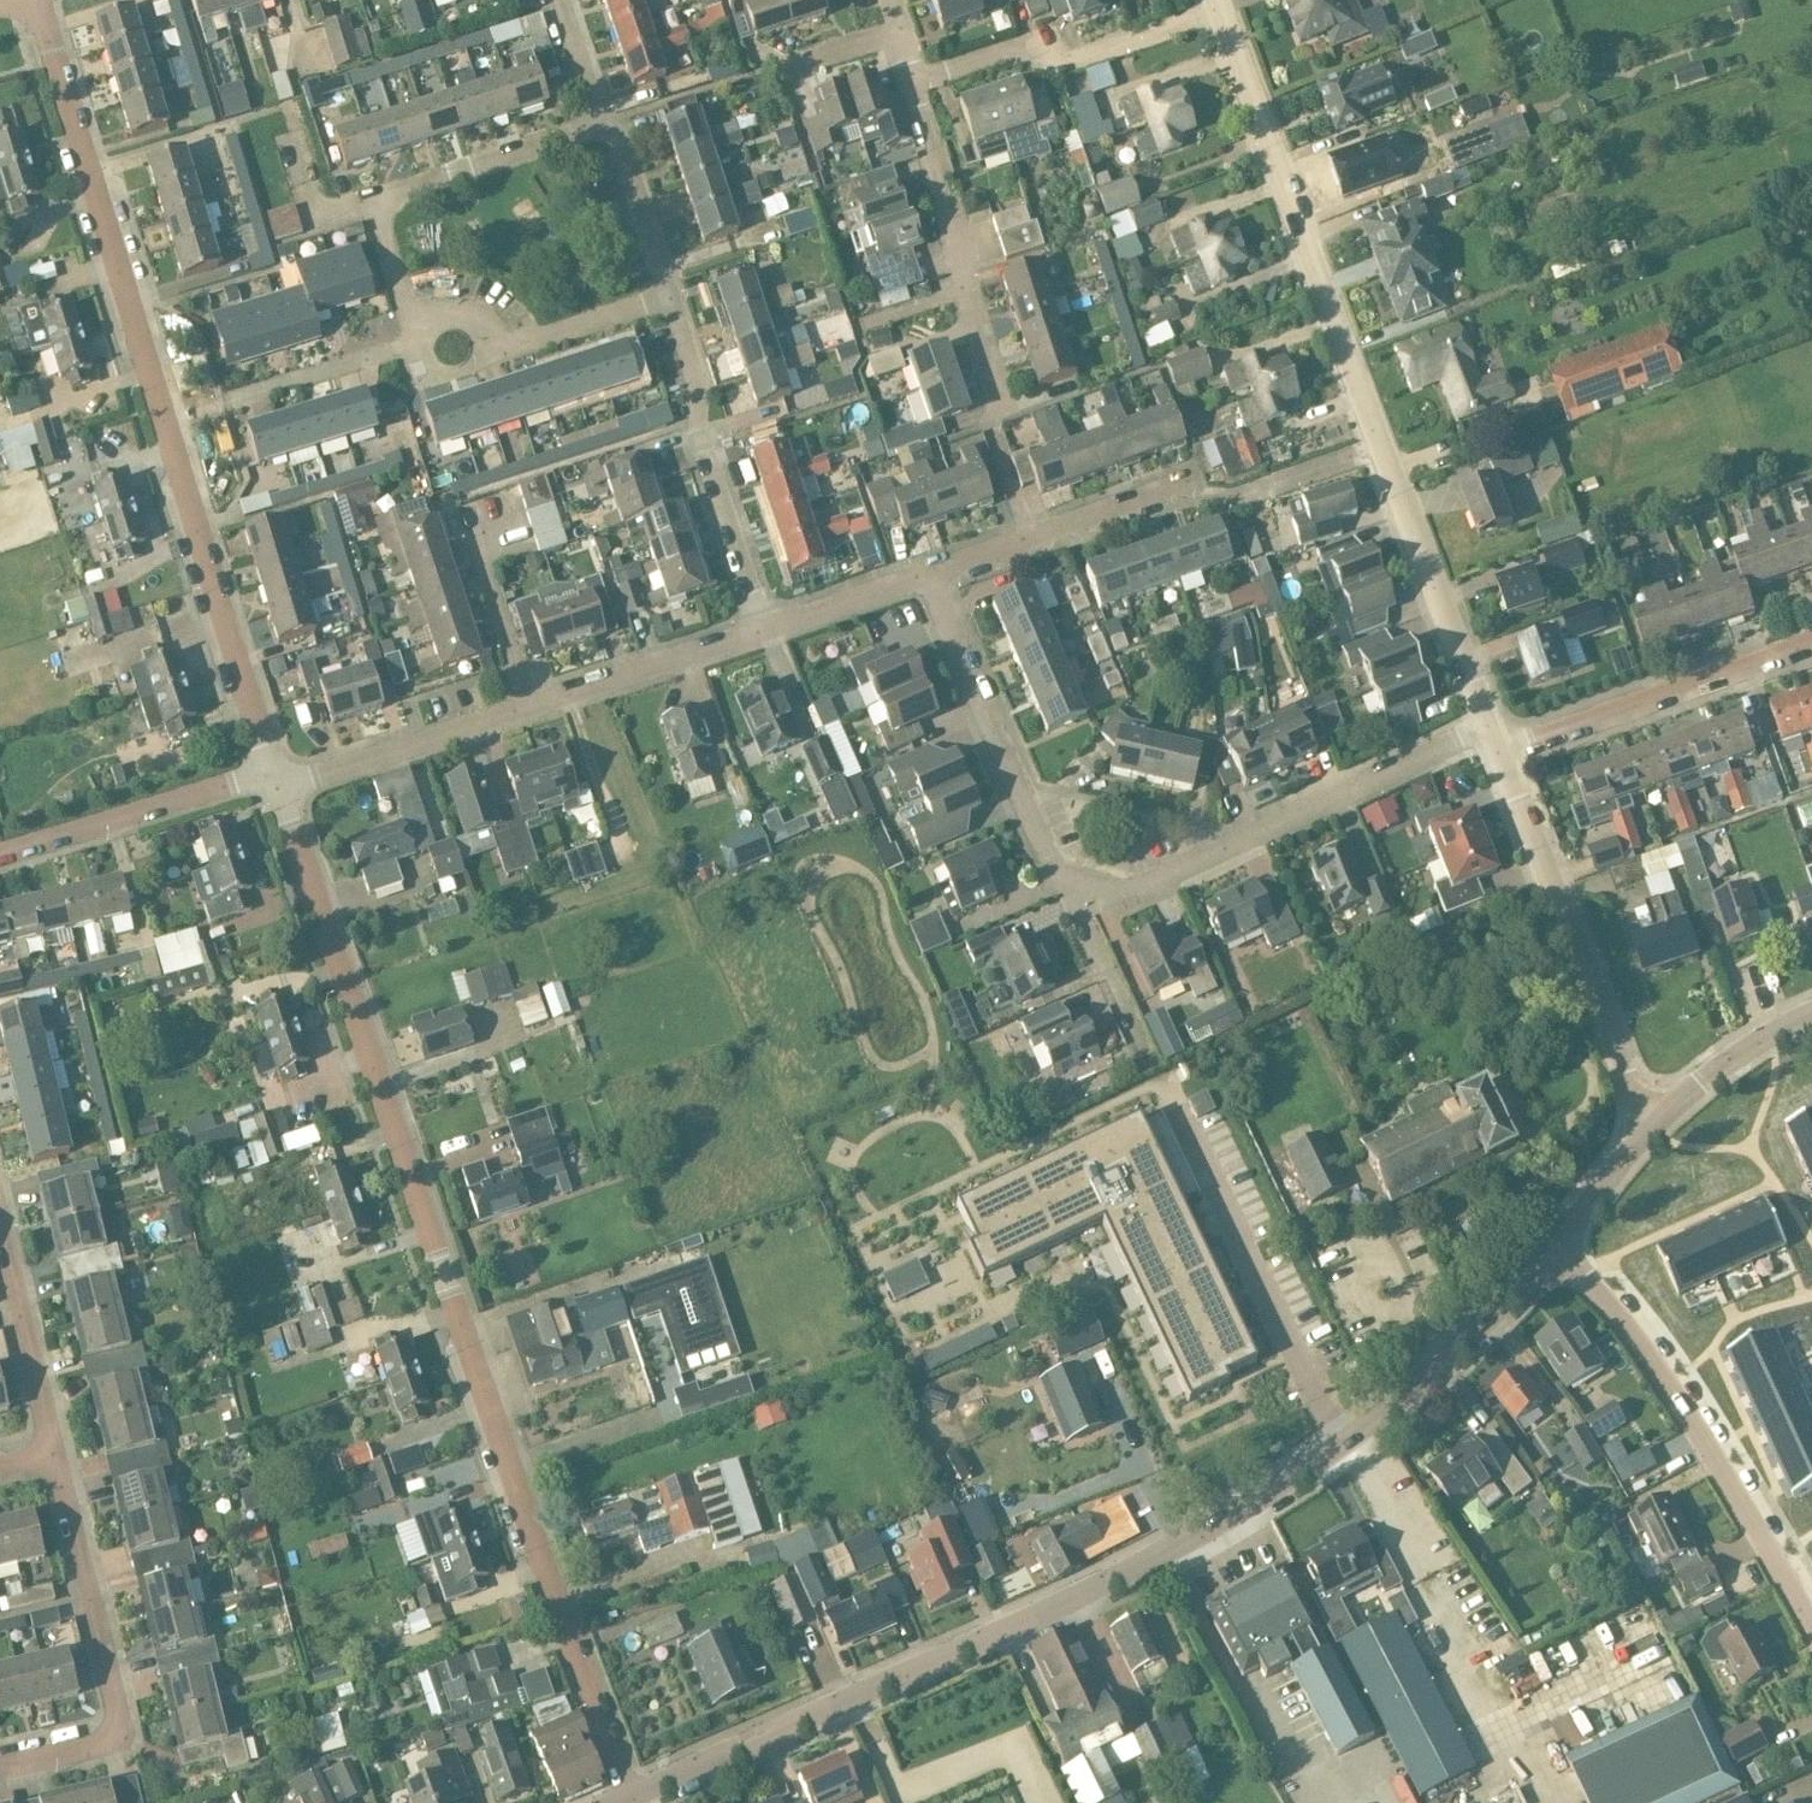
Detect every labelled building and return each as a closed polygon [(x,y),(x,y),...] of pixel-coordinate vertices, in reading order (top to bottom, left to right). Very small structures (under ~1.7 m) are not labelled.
[(174,30),(186,27),(178,0),(165,0),(174,30)] [(225,17),(219,0),(192,0),(199,25),(200,24),(206,46),(217,42),(211,21),(225,17)] [(225,17),(239,13),(245,34),(256,31),(247,0),(219,0),(225,17)] [(256,31),(266,28),(260,6),(275,2),(274,0),(247,0),(256,31)] [(399,6),(411,41),(436,33),(424,0),(416,0),(399,6)] [(438,10),(455,4),(453,0),(434,0),(438,10)] [(512,2),(516,12),(527,8),(524,0),(517,0),(512,2)] [(613,28),(645,17),(640,0),(604,0),(613,28)] [(790,28),(781,0),(728,0),(734,19),(747,14),(756,39),(790,28)] [(790,28),(824,17),(819,0),(781,0),(790,28)] [(976,0),(931,0),(942,29),(981,15),(976,0)] [(1036,2),(1025,7),(1030,19),(1048,12),(1043,0),(1041,0),(1036,2)] [(1055,17),(1069,12),(1072,22),(1106,9),(1102,0),(1048,0),(1055,17)] [(1300,43),(1327,32),(1332,47),(1353,39),(1346,23),(1348,22),(1346,18),(1344,18),(1339,5),(1352,0),(1283,0),(1300,43)] [(326,7),(312,12),(316,24),(330,20),(326,7)] [(105,51),(141,40),(132,11),(96,22),(105,51)] [(645,17),(613,28),(622,58),(631,55),(687,36),(684,27),(663,34),(660,26),(649,30),(645,17)] [(490,32),(494,43),(496,50),(524,41),(524,43),(547,35),(542,18),(519,25),(518,23),(490,32)] [(328,41),(351,34),(347,20),(324,27),(328,41)] [(186,27),(174,30),(183,59),(195,55),(186,27)] [(362,31),(351,34),(355,48),(359,62),(370,59),(362,31)] [(494,43),(490,32),(462,41),(465,52),(494,43)] [(332,55),(355,48),(351,34),(328,41),(332,55)] [(1429,35),(1399,48),(1406,62),(1435,50),(1429,35)] [(690,44),(687,36),(631,55),(622,58),(632,88),(665,77),(658,55),(690,44)] [(105,51),(114,80),(150,69),(141,40),(105,51)] [(462,41),(433,50),(437,62),(465,52),(462,41)] [(332,55),(336,69),(359,62),(355,48),(332,55)] [(183,59),(192,87),(203,84),(195,55),(183,59)] [(506,80),(517,115),(546,106),(530,57),(513,62),(517,76),(506,80)] [(405,59),(376,69),(380,80),(408,71),(405,59)] [(734,62),(707,71),(711,83),(738,74),(734,62)] [(1706,76),(1701,63),(1687,67),(1692,81),(1706,76)] [(1107,66),(1085,73),(1093,95),(1114,88),(1107,66)] [(1318,88),(1336,132),(1361,122),(1359,119),(1395,104),(1388,88),(1388,87),(1387,83),(1386,84),(1379,67),(1344,81),(1342,78),(1318,88)] [(114,80),(122,108),(158,98),(150,69),(114,80)] [(376,69),(348,78),(352,89),(380,80),(376,69)] [(279,104),(294,99),(286,72),(270,77),(279,104)] [(323,99),(352,89),(348,78),(319,87),(317,80),(303,85),(313,112),(326,108),(323,99)] [(844,88),(857,127),(874,121),(884,150),(912,141),(897,97),(881,102),(874,78),(844,88)] [(506,80),(477,89),(489,125),(517,115),(506,80)] [(990,94),(1010,155),(1013,163),(1037,155),(1038,158),(1052,153),(1048,142),(1054,141),(1034,80),(990,94)] [(203,84),(192,87),(198,110),(210,106),(203,84)] [(839,132),(857,127),(844,88),(815,97),(822,121),(806,126),(815,155),(844,146),(839,132)] [(1146,119),(1149,126),(1187,111),(1179,92),(1162,99),(1157,88),(1137,95),(1137,96),(1119,103),(1128,126),(1146,119)] [(477,89),(449,98),(460,134),(489,125),(477,89)] [(1450,90),(1425,101),(1430,113),(1455,102),(1450,90)] [(966,169),(1010,155),(990,94),(960,104),(969,132),(955,136),(966,169)] [(1069,102),(1083,146),(1114,136),(1109,122),(1097,126),(1095,119),(1097,119),(1089,95),(1069,102)] [(167,127),(158,98),(122,108),(131,138),(167,127)] [(449,98),(420,107),(432,143),(460,134),(449,98)] [(246,99),(222,106),(226,120),(250,113),(246,99)] [(674,154),(740,133),(737,124),(719,130),(718,129),(705,133),(693,99),(666,108),(671,122),(665,124),(674,154)] [(420,107),(392,117),(404,152),(432,143),(420,107)] [(188,115),(193,130),(215,124),(210,108),(188,115)] [(1187,111),(1149,126),(1151,133),(1133,140),(1142,163),(1160,156),(1161,157),(1181,149),(1176,137),(1194,130),(1187,111)] [(392,117),(364,126),(375,162),(404,152),(392,117)] [(1518,119),(1445,146),(1454,171),(1528,144),(1518,119)] [(29,165),(20,134),(13,136),(9,124),(0,127),(0,174),(29,165)] [(346,171),(375,162),(364,126),(335,135),(346,171)] [(792,129),(775,134),(780,150),(797,145),(792,129)] [(674,154),(684,184),(718,173),(711,153),(725,148),(725,149),(743,143),(740,133),(674,154)] [(225,140),(234,169),(244,166),(236,137),(225,140)] [(1328,160),(1342,199),(1398,179),(1384,140),(1328,160)] [(157,192),(193,181),(184,152),(148,163),(157,192)] [(0,174),(0,178),(12,218),(35,211),(32,199),(39,197),(29,165),(0,174)] [(244,166),(234,169),(242,198),(253,194),(244,166)] [(684,184),(694,214),(758,193),(755,183),(738,188),(738,190),(725,194),(718,173),(684,184)] [(864,177),(838,186),(847,214),(860,210),(866,230),(871,229),(870,228),(906,216),(896,185),(870,194),(864,177)] [(1446,177),(1421,186),(1427,203),(1453,194),(1446,177)] [(1106,218),(1140,205),(1130,179),(1096,192),(1106,218)] [(157,192),(165,221),(201,210),(193,181),(157,192)] [(762,203),(758,193),(694,214),(704,244),(737,233),(730,212),(744,207),(745,209),(762,203)] [(242,198),(251,226),(262,223),(253,194),(242,198)] [(1154,201),(1126,212),(1126,213),(1107,220),(1117,241),(1136,233),(1136,234),(1163,224),(1154,201)] [(1418,203),(1363,223),(1375,253),(1417,238),(1412,225),(1425,220),(1418,203)] [(267,215),(271,229),(299,220),(294,207),(267,215)] [(992,219),(997,235),(1030,224),(1025,208),(992,219)] [(165,221),(174,249),(210,239),(219,236),(215,221),(205,224),(201,210),(165,221)] [(812,211),(784,220),(789,238),(818,229),(812,211)] [(877,248),(864,252),(878,297),(905,288),(894,255),(910,250),(921,246),(920,244),(924,243),(919,227),(915,228),(910,214),(906,216),(870,228),(871,229),(877,248)] [(299,220),(271,229),(275,242),(303,234),(299,220)] [(1200,259),(1238,244),(1231,225),(1213,232),(1209,220),(1188,228),(1189,229),(1171,236),(1179,258),(1197,251),(1200,259)] [(1030,224),(997,235),(1006,260),(1044,247),(1036,222),(1030,224)] [(262,223),(251,226),(238,230),(252,274),(275,267),(262,223)] [(353,227),(356,237),(363,234),(360,225),(353,227)] [(1419,238),(1417,238),(1375,253),(1372,254),(1388,294),(1390,293),(1401,323),(1442,307),(1432,278),(1435,276),(1419,238)] [(214,253),(210,239),(174,249),(183,279),(226,266),(221,251),(214,253)] [(1246,263),(1238,244),(1200,259),(1203,266),(1185,273),(1194,295),(1212,288),(1212,289),(1233,281),(1228,270),(1246,263)] [(278,250),(281,260),(298,254),(295,245),(278,250)] [(1102,277),(1113,273),(1104,245),(1092,249),(1102,277)] [(358,248),(331,257),(346,305),(373,297),(358,248)] [(296,267),(304,290),(307,303),(309,303),(313,315),(346,305),(331,257),(296,267)] [(1135,260),(1122,267),(1129,283),(1143,277),(1135,260)] [(1010,307),(1047,295),(1038,266),(1001,278),(1010,307)] [(0,269),(0,292),(9,290),(3,268),(0,269)] [(1102,277),(1111,304),(1122,300),(1113,273),(1102,277)] [(751,276),(718,287),(724,306),(716,308),(720,320),(793,296),(789,286),(772,292),(772,293),(758,298),(751,276)] [(1142,297),(1139,285),(1130,287),(1133,298),(1142,297)] [(235,288),(224,291),(228,304),(239,300),(235,288)] [(307,303),(304,290),(274,300),(289,348),(320,338),(313,315),(309,303),(307,303)] [(1010,307),(1019,334),(1056,322),(1051,305),(1065,300),(1062,290),(1047,295),(1010,307)] [(793,296),(720,320),(724,332),(731,329),(737,347),(771,336),(766,322),(780,317),(779,311),(796,306),(793,296)] [(51,348),(82,339),(72,308),(65,310),(62,298),(38,305),(51,348)] [(844,311),(840,299),(826,304),(830,315),(844,311)] [(274,300),(244,309),(258,357),(289,348),(274,300)] [(1122,300),(1111,304),(1120,332),(1131,328),(1122,300)] [(1172,302),(1161,307),(1149,312),(1157,330),(1180,320),(1172,302)] [(227,367),(258,357),(244,309),(213,318),(227,367)] [(1056,322),(1019,334),(1028,361),(1065,349),(1056,322)] [(1503,371),(1477,381),(1472,368),(1474,366),(1458,323),(1394,347),(1411,390),(1441,380),(1457,424),(1515,402),(1503,371)] [(1145,368),(1131,328),(1120,332),(1134,372),(1145,368)] [(1666,328),(1650,333),(1551,370),(1567,415),(1683,373),(1666,328)] [(888,332),(870,336),(873,351),(892,347),(888,332)] [(737,347),(747,377),(811,356),(808,346),(791,351),(792,353),(778,357),(771,336),(737,347)] [(91,370),(82,339),(51,348),(61,379),(68,377),(72,389),(88,384),(84,372),(91,370)] [(1160,351),(1179,403),(1196,397),(1191,385),(1211,378),(1201,350),(1188,354),(1184,342),(1160,351)] [(853,343),(835,349),(840,364),(858,358),(853,343)] [(596,357),(608,393),(637,383),(625,348),(596,357)] [(920,392),(957,379),(946,348),(910,361),(917,383),(920,392)] [(867,381),(873,378),(874,380),(905,369),(898,349),(866,360),(869,366),(865,376),(867,381)] [(1065,349),(1028,361),(1038,389),(1075,377),(1065,349)] [(1253,394),(1291,379),(1284,360),(1266,367),(1262,355),(1241,363),(1242,364),(1224,371),(1232,393),(1250,387),(1253,394)] [(815,366),(811,356),(747,377),(757,407),(791,396),(783,375),(797,370),(798,372),(815,366)] [(596,357),(568,367),(579,402),(608,393),(596,357)] [(568,367),(539,376),(551,412),(579,402),(568,367)] [(539,376),(511,385),(523,421),(551,412),(539,376)] [(920,392),(931,424),(968,411),(957,379),(920,392)] [(1256,401),(1238,408),(1246,431),(1264,424),(1265,425),(1285,417),(1281,405),(1298,398),(1291,379),(1253,394),(1256,401)] [(511,385),(483,395),(494,430),(523,421),(511,385)] [(1101,392),(1107,409),(1126,464),(1154,454),(1142,419),(1125,425),(1112,388),(1101,392)] [(1142,419),(1154,454),(1184,443),(1164,389),(1152,393),(1159,413),(1142,419)] [(365,395),(335,404),(346,440),(376,430),(365,395)] [(483,395),(454,404),(466,439),(494,430),(483,395)] [(335,404),(306,413),(317,448),(346,440),(335,404)] [(437,449),(466,439),(454,404),(425,413),(437,449)] [(1056,407),(1043,412),(1069,484),(1097,474),(1085,440),(1068,446),(1061,426),(1062,425),(1056,407)] [(1102,433),(1085,440),(1097,474),(1126,464),(1107,409),(1095,413),(1102,433)] [(1040,494),(1069,484),(1043,412),(1027,417),(1033,423),(1037,434),(1038,434),(1045,454),(1033,458),(1031,451),(1011,458),(1022,488),(1035,483),(1040,494)] [(306,413),(277,422),(288,457),(317,448),(306,413)] [(643,414),(615,424),(618,431),(621,442),(649,432),(643,414)] [(258,467),(288,457),(277,422),(247,431),(258,467)] [(16,433),(22,451),(54,441),(48,423),(16,433)] [(881,436),(887,455),(918,444),(912,426),(881,436)] [(862,432),(866,444),(878,439),(874,428),(862,432)] [(618,431),(590,440),(593,451),(621,442),(618,431)] [(1246,431),(1212,444),(1222,467),(1227,481),(1260,468),(1246,431)] [(67,437),(54,441),(22,451),(9,455),(16,478),(31,473),(61,464),(62,467),(75,463),(67,437)] [(590,440),(562,449),(565,460),(593,451),(590,440)] [(878,440),(862,447),(867,462),(884,455),(878,440)] [(930,450),(928,442),(907,449),(933,522),(962,512),(949,477),(932,484),(926,464),(933,462),(929,450),(930,450)] [(1531,453),(1537,467),(1558,459),(1552,444),(1531,453)] [(762,487),(827,466),(824,457),(792,467),(785,446),(753,456),(762,487)] [(966,471),(949,477),(962,512),(991,501),(972,447),(959,452),(966,471)] [(562,449),(534,459),(537,469),(565,460),(562,449)] [(907,449),(896,453),(910,492),(893,497),(888,482),(866,490),(879,526),(899,518),(904,532),(933,522),(907,449)] [(1463,491),(1480,535),(1513,522),(1499,483),(1533,471),(1525,449),(1481,466),(1487,482),(1463,491)] [(613,499),(662,482),(653,454),(589,475),(593,487),(608,482),(613,499)] [(534,459),(506,468),(509,478),(537,469),(534,459)] [(387,474),(384,464),(366,469),(369,480),(387,474)] [(762,487),(772,516),(805,506),(798,485),(830,475),(827,466),(762,487)] [(506,468),(478,477),(481,488),(509,478),(506,468)] [(104,522),(134,513),(125,481),(118,483),(114,472),(91,479),(104,522)] [(359,483),(356,472),(337,478),(340,488),(359,483)] [(517,485),(526,512),(553,503),(545,476),(517,485)] [(478,477),(450,486),(454,497),(481,488),(478,477)] [(330,491),(327,481),(309,487),(312,497),(330,491)] [(607,531),(626,525),(662,513),(661,512),(671,509),(662,482),(613,499),(618,515),(603,520),(607,531)] [(371,484),(334,495),(346,537),(362,532),(361,528),(364,527),(362,522),(360,522),(355,506),(359,505),(360,510),(373,506),(372,501),(375,500),(371,484)] [(1801,484),(1791,488),(1795,499),(1805,496),(1801,484)] [(1290,521),(1300,551),(1330,541),(1326,528),(1355,519),(1346,488),(1299,503),(1303,517),(1290,521)] [(1804,491),(1811,514),(1811,488),(1804,491)] [(302,500),(299,490),(280,495),(283,506),(302,500)] [(394,564),(406,561),(454,545),(445,517),(434,521),(428,502),(376,519),(386,550),(389,549),(394,564)] [(644,531),(649,547),(698,531),(689,503),(671,509),(661,512),(662,513),(626,525),(629,536),(644,531)] [(554,504),(527,513),(531,526),(558,518),(554,504)] [(772,516),(782,546),(846,525),(843,516),(811,526),(805,506),(772,516)] [(329,507),(319,510),(325,529),(335,526),(329,507)] [(1761,511),(1751,514),(1752,517),(1753,519),(1758,536),(1768,532),(1763,516),(1761,511)] [(1750,512),(1741,515),(1750,539),(1758,536),(1753,519),(1752,517),(1751,514),(1750,512)] [(144,544),(134,513),(104,522),(116,565),(140,558),(137,546),(144,544)] [(1790,539),(1803,575),(1811,572),(1811,517),(1802,520),(1807,533),(1790,539)] [(558,518),(531,526),(535,540),(562,531),(558,518)] [(253,560),(290,549),(282,521),(245,532),(253,560)] [(849,534),(846,525),(782,546),(792,577),(824,566),(820,553),(836,548),(833,540),(849,534)] [(1548,525),(1538,528),(1544,549),(1555,545),(1548,525)] [(1190,536),(1204,577),(1229,568),(1214,527),(1190,536)] [(562,531),(535,540),(540,554),(567,545),(562,531)] [(644,580),(659,575),(707,559),(698,531),(649,547),(655,563),(640,568),(644,580)] [(1252,531),(1242,535),(1251,560),(1262,556),(1252,531)] [(1768,532),(1758,536),(1775,584),(1803,575),(1790,539),(1773,545),(1769,532),(1768,532)] [(593,536),(602,563),(610,553),(605,540),(593,536)] [(1190,536),(1164,545),(1179,586),(1204,577),(1190,536)] [(1593,536),(1577,542),(1578,543),(1581,554),(1588,551),(1590,549),(1596,546),(1593,536)] [(1752,552),(1734,558),(1742,578),(1745,586),(1746,586),(1749,594),(1775,584),(1758,536),(1750,539),(1748,539),(1752,552)] [(1329,600),(1341,596),(1381,581),(1370,549),(1358,553),(1354,540),(1316,554),(1322,569),(1318,571),(1329,600)] [(1535,570),(1498,582),(1509,618),(1546,606),(1539,581),(1540,581),(1552,577),(1553,579),(1586,568),(1581,554),(1577,542),(1544,554),(1549,568),(1536,573),(1535,570)] [(346,563),(340,543),(330,547),(336,566),(346,563)] [(410,573),(415,589),(463,573),(463,572),(454,545),(406,561),(394,564),(391,565),(395,578),(410,573)] [(1164,545),(1138,554),(1153,595),(1179,586),(1164,545)] [(253,560),(262,588),(299,577),(290,549),(253,560)] [(1138,554),(1112,564),(1127,605),(1153,595),(1138,554)] [(1745,586),(1742,578),(1726,584),(1716,555),(1705,558),(1711,574),(1715,587),(1728,624),(1756,614),(1749,594),(1746,586),(1745,586)] [(716,587),(707,559),(659,575),(664,591),(649,596),(653,608),(716,587)] [(1264,560),(1251,565),(1257,579),(1269,575),(1264,560)] [(352,582),(346,563),(336,566),(341,585),(352,582)] [(1098,615),(1127,605),(1112,564),(1084,574),(1098,615)] [(405,610),(409,621),(472,600),(463,572),(463,573),(415,589),(420,605),(405,610)] [(1705,591),(1688,597),(1701,634),(1728,624),(1715,587),(1711,574),(1700,578),(1705,591)] [(561,605),(575,646),(604,637),(604,635),(617,630),(609,605),(615,603),(606,575),(575,585),(580,599),(561,605)] [(262,588),(270,616),(307,604),(299,577),(262,588)] [(1381,581),(1341,596),(1351,622),(1342,625),(1348,641),(1386,627),(1381,614),(1392,610),(1381,581)] [(635,583),(634,583),(618,589),(627,617),(644,611),(635,583)] [(1225,595),(1227,599),(1231,612),(1253,605),(1255,610),(1267,606),(1258,584),(1225,595)] [(1064,593),(1069,605),(1082,599),(1077,587),(1064,593)] [(1667,590),(1656,593),(1674,643),(1701,634),(1688,597),(1671,603),(1667,590)] [(53,633),(110,616),(123,612),(117,591),(103,595),(103,596),(47,613),(53,633)] [(1646,653),(1674,643),(1656,593),(1646,597),(1650,610),(1633,616),(1646,653)] [(991,611),(1001,634),(1040,617),(1031,595),(991,611)] [(545,656),(575,646),(561,605),(543,611),(538,597),(513,606),(521,631),(530,659),(544,654),(545,656)] [(362,618),(357,599),(346,602),(352,621),(362,618)] [(1087,611),(1082,599),(1069,605),(1074,617),(1087,611)] [(1615,599),(1597,605),(1601,618),(1619,612),(1615,601),(1615,599)] [(427,627),(433,643),(482,627),(472,600),(409,621),(412,632),(427,627)] [(1227,602),(1215,606),(1220,620),(1232,615),(1227,602)] [(316,633),(307,604),(270,616),(278,644),(316,633)] [(1570,631),(1521,647),(1534,687),(1572,675),(1562,645),(1605,632),(1601,618),(1597,605),(1564,615),(1570,631)] [(1207,624),(1220,620),(1215,606),(1202,610),(1207,624)] [(1274,619),(1270,609),(1255,614),(1259,624),(1274,619)] [(110,616),(53,633),(52,634),(59,655),(116,638),(110,616)] [(1040,617),(1001,634),(1011,659),(1051,642),(1040,617)] [(1176,620),(1163,625),(1168,638),(1181,634),(1176,620)] [(1243,624),(1228,630),(1232,640),(1238,677),(1255,675),(1249,639),(1243,624)] [(1156,643),(1168,638),(1163,625),(1151,629),(1156,643)] [(491,655),(482,627),(433,643),(438,659),(423,664),(427,676),(491,655)] [(1217,645),(1232,640),(1228,630),(1213,635),(1217,645)] [(1090,655),(1104,650),(1099,637),(1085,643),(1090,655)] [(1363,665),(1374,693),(1419,676),(1408,647),(1390,653),(1384,638),(1344,654),(1351,670),(1363,665)] [(1126,653),(1121,640),(1109,644),(1114,658),(1126,653)] [(391,641),(380,645),(384,659),(396,655),(391,641)] [(1169,641),(1156,645),(1161,659),(1174,655),(1169,641)] [(369,669),(345,677),(357,717),(382,709),(372,677),(385,673),(375,642),(362,646),(369,669)] [(1051,642),(1011,659),(1022,684),(1062,667),(1051,642)] [(154,697),(185,687),(174,656),(167,658),(164,647),(140,654),(154,697)] [(1104,650),(1090,655),(1096,667),(1109,662),(1104,650)] [(1155,652),(1146,656),(1150,666),(1160,663),(1155,652)] [(384,659),(393,687),(408,683),(399,654),(395,655),(384,659)] [(868,690),(878,711),(922,691),(909,662),(884,673),(877,657),(848,670),(858,694),(868,690)] [(270,678),(287,673),(283,659),(266,664),(270,678)] [(332,725),(357,717),(345,677),(320,684),(313,661),(299,665),(308,697),(322,692),(332,725)] [(1062,667),(1022,684),(1033,710),(1072,693),(1062,667)] [(1115,675),(1101,680),(1106,693),(1120,687),(1115,675)] [(1419,676),(1374,693),(1384,721),(1372,726),(1378,742),(1419,727),(1413,711),(1430,704),(1419,676)] [(737,700),(762,757),(800,741),(775,683),(737,700)] [(185,687),(154,697),(140,702),(150,733),(164,728),(168,740),(191,732),(188,721),(195,718),(185,687)] [(922,691),(878,711),(886,729),(876,733),(887,758),(916,745),(910,731),(935,720),(922,691)] [(1072,693),(1033,710),(1045,739),(1085,722),(1072,693)] [(1800,698),(1811,730),(1811,694),(1800,698)] [(1811,734),(1811,730),(1800,698),(1771,708),(1783,744),(1811,734)] [(1276,732),(1276,731),(1294,769),(1317,758),(1311,745),(1324,739),(1323,737),(1314,717),(1315,716),(1308,699),(1269,717),(1276,732)] [(675,784),(684,781),(686,786),(710,778),(701,751),(710,748),(697,708),(662,720),(675,760),(677,759),(679,766),(670,769),(675,784)] [(1324,737),(1338,731),(1330,710),(1315,716),(1314,717),(1323,737),(1324,737)] [(1110,777),(1137,783),(1143,757),(1147,743),(1119,737),(1130,725),(1119,715),(1099,737),(1116,752),(1110,777)] [(1745,718),(1716,728),(1729,764),(1757,754),(1745,718)] [(1716,728),(1689,737),(1702,773),(1715,768),(1719,779),(1725,777),(1733,774),(1729,764),(1716,728)] [(1276,731),(1251,743),(1269,781),(1294,769),(1276,731)] [(1246,733),(1218,746),(1213,767),(1225,792),(1242,784),(1246,792),(1269,781),(1251,743),(1246,733)] [(1689,737),(1661,747),(1670,773),(1673,783),(1677,794),(1685,791),(1687,794),(1692,792),(1691,789),(1703,785),(1699,773),(1702,773),(1689,737)] [(842,775),(828,743),(826,738),(803,748),(819,785),(842,775)] [(1174,748),(1147,743),(1143,757),(1137,783),(1165,789),(1174,748)] [(1201,754),(1174,748),(1165,789),(1193,795),(1198,771),(1212,773),(1213,767),(1218,746),(1204,743),(1201,754)] [(1661,747),(1633,757),(1646,792),(1673,783),(1661,747)] [(561,751),(534,760),(549,807),(576,798),(561,751)] [(904,817),(924,808),(966,790),(955,763),(937,770),(929,751),(884,771),(904,817)] [(1633,757),(1605,767),(1617,802),(1646,792),(1633,757)] [(537,810),(549,807),(534,760),(506,769),(524,822),(540,817),(537,810)] [(1613,817),(1620,837),(1629,834),(1628,831),(1636,829),(1630,812),(1622,815),(1617,802),(1605,767),(1576,777),(1593,825),(1613,817)] [(408,770),(387,777),(403,823),(414,855),(427,851),(439,883),(464,874),(453,842),(435,848),(408,770)] [(1740,794),(1748,791),(1742,772),(1725,777),(1729,790),(1738,787),(1740,794)] [(495,829),(489,811),(477,774),(461,779),(459,775),(443,780),(452,808),(456,806),(467,838),(495,829)] [(1418,805),(1437,795),(1426,776),(1407,787),(1418,805)] [(857,812),(842,780),(819,790),(833,822),(857,812)] [(1738,787),(1729,790),(1737,815),(1754,809),(1748,791),(1740,794),(1738,787)] [(966,790),(924,808),(929,819),(908,828),(921,858),(966,838),(960,823),(977,816),(966,790)] [(1669,797),(1676,817),(1684,814),(1683,811),(1691,809),(1687,794),(1685,791),(1677,794),(1669,797)] [(1389,797),(1358,811),(1370,836),(1400,823),(1389,797)] [(1441,864),(1486,847),(1473,815),(1449,825),(1444,812),(1416,823),(1421,837),(1430,834),(1441,864)] [(1693,812),(1676,817),(1682,834),(1698,828),(1693,812)] [(220,819),(198,826),(212,869),(241,860),(231,828),(224,831),(220,819)] [(803,820),(784,828),(770,835),(775,845),(807,830),(803,820)] [(403,823),(383,830),(394,862),(414,855),(403,823)] [(525,826),(511,830),(524,870),(538,865),(525,826)] [(881,827),(868,833),(887,878),(908,869),(898,846),(891,849),(881,827)] [(1642,849),(1636,829),(1628,831),(1629,834),(1620,837),(1626,855),(1642,849)] [(402,885),(394,862),(383,830),(349,842),(360,874),(361,874),(368,897),(402,885)] [(506,876),(524,870),(511,830),(493,836),(506,876)] [(739,836),(718,845),(730,874),(751,866),(739,836)] [(1613,840),(1585,849),(1593,872),(1620,862),(1613,840)] [(1693,841),(1679,846),(1703,917),(1717,912),(1729,947),(1765,935),(1764,934),(1777,929),(1771,912),(1758,916),(1749,889),(1713,901),(1693,841)] [(565,857),(575,885),(607,875),(597,846),(565,857)] [(1497,876),(1486,847),(1441,864),(1449,884),(1435,889),(1447,918),(1481,905),(1473,885),(1497,876)] [(1676,847),(1639,860),(1645,880),(1683,867),(1676,847)] [(951,924),(962,919),(996,904),(984,876),(1001,869),(992,849),(944,871),(952,889),(938,896),(951,924)] [(1318,884),(1322,884),(1335,916),(1368,903),(1375,920),(1393,913),(1381,883),(1364,890),(1348,850),(1314,864),(1315,866),(1312,870),(1318,884)] [(132,865),(139,889),(163,881),(156,857),(132,865)] [(214,902),(204,905),(210,925),(250,911),(245,893),(251,891),(241,860),(212,869),(205,871),(214,902)] [(1639,860),(1609,870),(1616,890),(1645,880),(1639,860)] [(456,891),(452,879),(439,883),(439,885),(425,890),(429,900),(456,891)] [(91,888),(99,925),(102,935),(114,932),(111,922),(129,917),(120,881),(91,888)] [(1811,886),(1795,892),(1803,914),(1811,911),(1811,888),(1811,886)] [(91,888),(61,895),(70,932),(99,925),(91,888)] [(1224,950),(1262,933),(1270,952),(1299,940),(1286,909),(1269,916),(1258,891),(1208,913),(1224,950)] [(1657,933),(1635,941),(1646,975),(1699,956),(1688,922),(1687,923),(1677,894),(1647,905),(1657,933)] [(61,895),(32,902),(41,939),(44,951),(57,948),(53,936),(70,932),(61,895)] [(431,924),(459,913),(453,898),(425,909),(431,924)] [(32,902),(4,909),(16,961),(17,964),(30,960),(29,957),(45,953),(44,951),(41,939),(32,902)] [(0,910),(0,965),(16,961),(4,909),(0,910)] [(937,915),(909,927),(923,958),(951,945),(937,915)] [(195,931),(154,943),(164,978),(216,963),(215,958),(210,945),(210,943),(199,946),(195,931)] [(976,969),(997,959),(1020,1009),(1054,994),(1038,960),(1040,959),(1031,941),(1010,951),(1002,934),(967,950),(976,969)] [(1154,1000),(1188,985),(1197,1003),(1216,994),(1194,946),(1175,955),(1165,934),(1131,950),(1154,1000)] [(118,958),(108,961),(111,971),(129,967),(140,964),(136,946),(116,951),(118,958)] [(92,965),(79,968),(82,978),(111,971),(108,961),(107,954),(94,957),(92,964),(92,965)] [(164,980),(146,985),(151,1004),(223,983),(217,964),(216,963),(164,978),(164,980)] [(133,986),(145,984),(140,964),(129,967),(133,986)] [(524,1030),(548,1021),(535,985),(513,993),(504,965),(463,978),(462,972),(450,976),(461,1012),(512,996),(524,1030)] [(79,968),(50,975),(53,985),(82,978),(79,968)] [(24,992),(21,982),(19,973),(0,977),(0,998),(24,992)] [(50,975),(21,982),(24,992),(53,985),(50,975)] [(541,992),(552,1021),(571,1015),(560,985),(541,992)] [(51,1035),(45,1009),(52,1008),(49,992),(0,1004),(0,1025),(5,1046),(51,1035)] [(257,1011),(267,1042),(297,1032),(287,1001),(280,1003),(276,992),(260,997),(264,1008),(257,1011)] [(411,1020),(414,1031),(425,1061),(472,1045),(469,1037),(475,1035),(471,1024),(466,1026),(460,1010),(433,1019),(431,1013),(411,1020)] [(1142,1019),(1161,1062),(1181,1054),(1162,1010),(1142,1019)] [(1199,1037),(1224,1032),(1219,1010),(1195,1015),(1199,1037)] [(1033,1053),(1042,1049),(1058,1081),(1101,1060),(1086,1028),(1071,1035),(1060,1011),(1022,1029),(1033,1053)] [(74,1018),(76,1029),(88,1026),(85,1015),(74,1018)] [(970,1023),(955,1029),(962,1044),(977,1038),(970,1023)] [(297,1032),(267,1042),(278,1073),(281,1085),(304,1077),(301,1066),(308,1063),(297,1032)] [(5,1046),(12,1075),(48,1066),(58,1063),(51,1035),(5,1046)] [(83,1057),(90,1086),(102,1083),(95,1054),(83,1057)] [(12,1075),(19,1104),(55,1095),(48,1066),(12,1075)] [(102,1083),(90,1086),(97,1115),(109,1112),(102,1083)] [(1407,1104),(1414,1119),(1361,1144),(1388,1202),(1483,1156),(1484,1158),(1512,1144),(1483,1083),(1454,1097),(1455,1099),(1454,1100),(1447,1085),(1407,1104)] [(1067,1087),(1040,1100),(1047,1115),(1074,1103),(1067,1087)] [(1206,1094),(1188,1102),(1197,1119),(1214,1111),(1206,1094)] [(19,1104),(26,1133),(63,1124),(55,1095),(19,1104)] [(73,1095),(61,1096),(62,1117),(74,1117),(73,1095)] [(117,1144),(109,1112),(97,1115),(105,1147),(117,1144)] [(1004,1118),(1009,1130),(1021,1124),(1015,1112),(1004,1118)] [(549,1123),(534,1127),(529,1113),(504,1122),(521,1172),(528,1170),(533,1183),(568,1170),(563,1157),(576,1152),(571,1134),(554,1139),(549,1123)] [(270,1115),(239,1125),(245,1143),(260,1138),(261,1140),(277,1135),(270,1115)] [(1139,1118),(956,1206),(975,1245),(967,1249),(982,1281),(1102,1224),(1188,1404),(1229,1385),(1225,1378),(1256,1363),(1180,1204),(1171,1208),(1162,1189),(1189,1176),(1160,1115),(1141,1124),(1139,1118)] [(154,1121),(130,1127),(134,1146),(158,1140),(154,1121)] [(1787,1135),(1811,1189),(1811,1123),(1787,1135)] [(70,1154),(63,1124),(26,1133),(34,1162),(70,1154)] [(241,1146),(233,1125),(194,1138),(201,1160),(241,1146)] [(187,1131),(174,1134),(181,1158),(193,1155),(187,1131)] [(277,1135),(261,1140),(268,1161),(284,1155),(277,1135)] [(1283,1153),(1310,1207),(1345,1189),(1319,1135),(1283,1153)] [(269,1166),(261,1143),(209,1160),(216,1184),(269,1166)] [(41,1191),(49,1226),(98,1214),(93,1198),(104,1195),(96,1162),(61,1170),(64,1185),(41,1191)] [(329,1213),(359,1203),(348,1172),(341,1174),(337,1163),(314,1170),(329,1213)] [(469,1193),(479,1224),(527,1207),(515,1172),(488,1181),(482,1164),(462,1171),(469,1193)] [(1766,1199),(1729,1216),(1751,1263),(1788,1246),(1766,1199)] [(370,1234),(359,1203),(329,1213),(344,1255),(367,1247),(363,1236),(370,1234)] [(98,1214),(49,1226),(58,1262),(82,1256),(85,1270),(120,1261),(112,1227),(101,1229),(98,1214)] [(1693,1233),(1715,1279),(1751,1263),(1729,1216),(1693,1233)] [(1679,1296),(1715,1279),(1693,1233),(1658,1249),(1679,1296)] [(699,1238),(681,1244),(684,1252),(702,1246),(699,1238)] [(73,1325),(125,1312),(127,1311),(119,1277),(124,1276),(120,1261),(85,1270),(88,1283),(65,1289),(73,1325)] [(707,1261),(624,1288),(632,1314),(665,1304),(684,1361),(726,1347),(707,1290),(716,1287),(707,1261)] [(1269,1275),(1312,1368),(1342,1355),(1299,1261),(1269,1275)] [(296,1293),(303,1313),(304,1317),(353,1300),(343,1270),(325,1276),(328,1286),(312,1292),(310,1288),(296,1293)] [(895,1304),(905,1299),(893,1273),(882,1278),(895,1304)] [(531,1312),(512,1319),(525,1356),(598,1331),(598,1332),(603,1330),(625,1323),(627,1322),(616,1290),(576,1304),(573,1298),(531,1312)] [(353,1300),(304,1317),(297,1319),(303,1335),(299,1337),(295,1326),(283,1329),(290,1353),(302,1350),(300,1343),(305,1341),(309,1354),(333,1346),(328,1332),(365,1320),(358,1299),(353,1300)] [(125,1312),(73,1325),(82,1360),(106,1354),(109,1368),(144,1359),(141,1344),(130,1347),(126,1331),(129,1326),(125,1312)] [(1091,1315),(1047,1334),(1052,1346),(1065,1340),(1071,1355),(1103,1341),(1091,1315)] [(1567,1388),(1605,1364),(1574,1317),(1537,1341),(1567,1388)] [(989,1326),(921,1359),(929,1374),(996,1342),(989,1326)] [(266,1347),(271,1345),(282,1341),(278,1330),(272,1332),(272,1331),(262,1335),(266,1347)] [(1775,1330),(1728,1352),(1744,1388),(1791,1366),(1775,1330)] [(605,1352),(598,1332),(598,1331),(586,1335),(525,1356),(535,1386),(564,1376),(566,1381),(599,1370),(594,1355),(605,1352)] [(388,1384),(418,1374),(407,1343),(400,1345),(396,1334),(373,1342),(388,1384)] [(89,1387),(97,1423),(146,1411),(141,1392),(151,1390),(147,1374),(148,1374),(144,1359),(109,1368),(113,1382),(89,1387)] [(8,1411),(4,1394),(13,1391),(7,1365),(0,1366),(0,1412),(8,1411)] [(1040,1382),(1066,1443),(1103,1427),(1077,1366),(1040,1382)] [(1791,1366),(1744,1388),(1760,1424),(1807,1402),(1791,1366)] [(1493,1391),(1517,1423),(1549,1399),(1541,1388),(1537,1391),(1522,1371),(1493,1391)] [(429,1405),(418,1374),(388,1384),(402,1427),(426,1419),(422,1408),(429,1405)] [(923,1408),(937,1413),(943,1397),(929,1392),(923,1408)] [(701,1400),(705,1413),(724,1407),(719,1393),(701,1400)] [(778,1401),(753,1410),(761,1431),(786,1421),(778,1401)] [(1760,1424),(1777,1459),(1811,1443),(1811,1412),(1807,1402),(1760,1424)] [(1627,1424),(1615,1404),(1586,1421),(1598,1442),(1627,1424)] [(146,1411),(97,1423),(106,1458),(130,1452),(133,1466),(169,1457),(157,1410),(146,1413),(146,1411)] [(240,1421),(225,1424),(229,1438),(244,1434),(240,1421)] [(1564,1439),(1583,1472),(1604,1460),(1585,1427),(1564,1439)] [(1472,1435),(1427,1469),(1458,1513),(1479,1497),(1488,1509),(1503,1498),(1494,1486),(1502,1480),(1515,1498),(1533,1484),(1491,1428),(1476,1440),(1472,1435)] [(1777,1459),(1793,1496),(1811,1487),(1811,1443),(1777,1459)] [(342,1473),(370,1464),(372,1463),(367,1446),(336,1456),(342,1473)] [(113,1486),(121,1521),(170,1509),(162,1475),(172,1473),(169,1457),(133,1466),(137,1480),(113,1486)] [(364,1474),(368,1487),(378,1484),(396,1478),(389,1457),(372,1463),(370,1464),(372,1471),(364,1474)] [(691,1476),(626,1498),(597,1508),(599,1513),(580,1519),(590,1550),(638,1534),(635,1525),(666,1514),(675,1543),(710,1532),(716,1550),(743,1541),(718,1468),(691,1477),(691,1476)] [(396,1478),(378,1484),(385,1504),(403,1498),(396,1478)] [(375,1491),(349,1500),(354,1514),(379,1505),(375,1491)] [(1671,1495),(1636,1512),(1662,1566),(1672,1561),(1691,1602),(1721,1587),(1708,1559),(1702,1562),(1693,1566),(1688,1555),(1696,1550),(1698,1550),(1671,1495)] [(1543,1513),(1535,1519),(1544,1531),(1561,1519),(1544,1496),(1536,1503),(1543,1513)] [(428,1562),(431,1561),(477,1546),(466,1515),(459,1517),(455,1506),(414,1520),(428,1562)] [(170,1509),(121,1521),(130,1556),(154,1551),(157,1564),(207,1553),(206,1548),(192,1552),(187,1531),(176,1534),(170,1509)] [(1106,1544),(1102,1537),(1089,1514),(1031,1546),(1051,1584),(1085,1566),(1080,1557),(1106,1544)] [(7,1521),(17,1565),(44,1559),(34,1515),(7,1521)] [(0,1523),(0,1569),(17,1565),(7,1521),(0,1523)] [(965,1593),(953,1567),(969,1560),(952,1522),(921,1535),(928,1551),(908,1560),(915,1575),(911,1577),(918,1593),(922,1591),(930,1609),(965,1593)] [(262,1524),(245,1528),(248,1544),(266,1539),(262,1524)] [(1303,1603),(1320,1634),(1328,1630),(1336,1646),(1338,1645),(1419,1800),(1475,1771),(1394,1615),(1355,1636),(1338,1601),(1378,1580),(1384,1593),(1400,1585),(1383,1550),(1368,1558),(1352,1528),(1335,1537),(1337,1542),(1306,1558),(1311,1567),(1306,1570),(1313,1583),(1318,1581),(1323,1590),(1310,1596),(1311,1599),(1303,1603)] [(873,1532),(843,1545),(856,1575),(886,1562),(873,1532)] [(1603,1535),(1594,1540),(1600,1551),(1608,1546),(1603,1535)] [(772,1543),(746,1551),(754,1577),(780,1569),(772,1543)] [(991,1543),(967,1554),(981,1584),(1005,1574),(991,1543)] [(445,1604),(462,1599),(485,1591),(481,1579),(488,1577),(477,1546),(431,1561),(445,1604)] [(137,1584),(146,1619),(194,1608),(188,1583),(199,1581),(196,1569),(210,1566),(207,1553),(157,1564),(161,1578),(137,1584)] [(820,1606),(825,1616),(840,1647),(874,1632),(874,1634),(893,1625),(888,1614),(906,1606),(893,1578),(875,1587),(877,1593),(840,1609),(816,1558),(792,1569),(811,1611),(820,1606)] [(273,1570),(260,1574),(264,1591),(277,1587),(273,1570)] [(1320,1634),(1303,1603),(1286,1570),(1208,1612),(1243,1677),(1259,1669),(1265,1679),(1289,1667),(1337,1756),(1372,1737),(1318,1635),(1320,1634)] [(795,1578),(777,1586),(795,1628),(813,1621),(795,1578)] [(25,1596),(28,1608),(55,1602),(51,1586),(24,1593),(25,1596)] [(416,1592),(422,1612),(423,1612),(439,1607),(433,1587),(416,1592)] [(8,1613),(28,1608),(25,1596),(6,1601),(8,1613)] [(194,1608),(146,1619),(154,1655),(178,1649),(181,1663),(217,1654),(223,1652),(220,1641),(214,1642),(213,1639),(203,1642),(194,1608)] [(34,1632),(61,1626),(57,1610),(30,1617),(34,1632)] [(1700,1610),(1692,1614),(1697,1623),(1705,1619),(1700,1610)] [(412,1635),(429,1629),(423,1612),(422,1612),(406,1617),(412,1635)] [(639,1627),(648,1649),(683,1634),(674,1613),(639,1627)] [(1168,1673),(1162,1660),(1141,1617),(1111,1631),(1131,1675),(1147,1668),(1153,1680),(1168,1673)] [(4,1623),(7,1634),(27,1630),(24,1618),(4,1623)] [(1726,1665),(1731,1662),(1744,1687),(1778,1668),(1753,1624),(1733,1634),(1727,1624),(1709,1633),(1702,1646),(1712,1664),(1726,1665)] [(1030,1650),(1061,1715),(1042,1724),(1064,1768),(1080,1802),(1123,1802),(1106,1767),(1138,1752),(1130,1736),(1124,1739),(1118,1726),(1122,1724),(1110,1698),(1105,1701),(1072,1630),(1030,1650)] [(688,1650),(713,1706),(752,1688),(728,1633),(688,1650)] [(426,1671),(446,1733),(451,1732),(455,1731),(523,1710),(553,1700),(544,1674),(518,1682),(521,1693),(517,1694),(511,1674),(497,1678),(494,1671),(499,1669),(492,1649),(426,1671)] [(1557,1650),(1528,1661),(1534,1677),(1564,1666),(1557,1650)] [(40,1658),(51,1702),(78,1695),(72,1673),(84,1670),(82,1662),(70,1664),(67,1652),(40,1658)] [(161,1682),(170,1718),(218,1706),(214,1687),(225,1685),(217,1654),(181,1663),(185,1677),(161,1682)] [(40,1658),(14,1665),(25,1708),(51,1702),(40,1658)] [(25,1708),(14,1665),(0,1668),(0,1714),(25,1708)] [(1706,1802),(1740,1786),(1699,1697),(1566,1759),(1587,1802),(1703,1802),(1706,1802)] [(530,1712),(538,1732),(530,1736),(560,1802),(604,1782),(587,1743),(589,1742),(577,1715),(570,1718),(563,1701),(530,1712)] [(218,1706),(170,1718),(182,1768),(224,1758),(227,1769),(248,1764),(240,1732),(226,1736),(218,1706)] [(1130,1736),(1138,1752),(1148,1775),(1151,1773),(1165,1802),(1210,1780),(1196,1751),(1179,1713),(1130,1736)] [(322,1757),(346,1750),(337,1717),(313,1723),(322,1757)] [(1738,1731),(1723,1739),(1737,1765),(1768,1748),(1754,1722),(1738,1731)] [(480,1752),(497,1801),(529,1790),(507,1726),(486,1734),(491,1749),(480,1752)] [(445,1745),(454,1742),(451,1732),(446,1733),(420,1738),(426,1754),(445,1747),(445,1745)] [(446,1792),(464,1786),(452,1753),(418,1766),(424,1782),(392,1794),(396,1802),(450,1802),(446,1792)] [(852,1782),(863,1777),(856,1760),(845,1765),(842,1759),(798,1778),(808,1800),(802,1802),(861,1802),(852,1782)] [(302,1802),(346,1802),(363,1796),(350,1764),(323,1776),(321,1772),(294,1784),(302,1802)] [(74,1792),(76,1802),(142,1802),(136,1777),(74,1792)] [(26,1802),(76,1802),(74,1792),(26,1802)]
